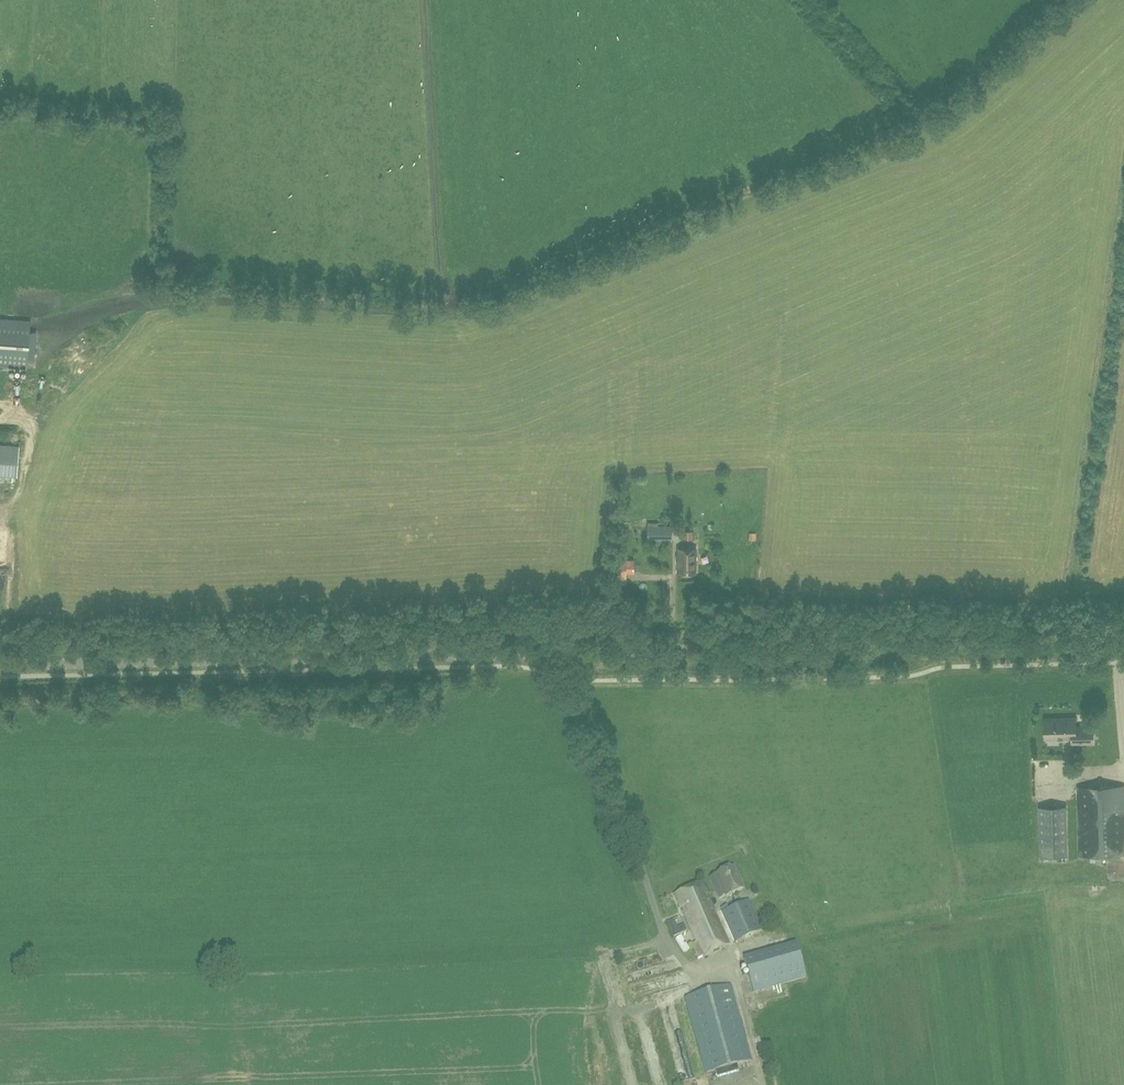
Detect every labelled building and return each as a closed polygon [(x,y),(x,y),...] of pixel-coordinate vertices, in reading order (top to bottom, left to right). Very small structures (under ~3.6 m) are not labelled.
[(35,332),(30,332),(31,321),(0,318),(0,366),(27,368),(27,358),(33,359),(35,332)] [(0,443),(0,475),(17,476),(19,444),(0,443)] [(666,529),(648,528),(648,539),(666,539),(666,529)] [(695,573),(696,549),(678,549),(677,573),(695,573)] [(1076,718),(1045,718),(1045,739),(1072,738),(1072,743),(1093,742),(1093,726),(1076,726),(1076,718)] [(1077,787),(1078,856),(1123,855),(1123,786),(1077,787)] [(1040,857),(1068,856),(1067,806),(1038,807),(1040,857)] [(743,888),(733,866),(716,873),(717,874),(710,877),(719,898),(726,895),(726,896),(743,888)] [(697,958),(730,944),(702,881),(674,894),(680,908),(682,907),(697,942),(691,944),(697,958)] [(762,930),(748,900),(722,912),(736,942),(762,930)] [(678,937),(673,941),(682,954),(687,951),(678,937)] [(797,945),(744,960),(753,991),(806,977),(797,945)] [(751,1059),(731,984),(685,996),(706,1072),(751,1059)]
